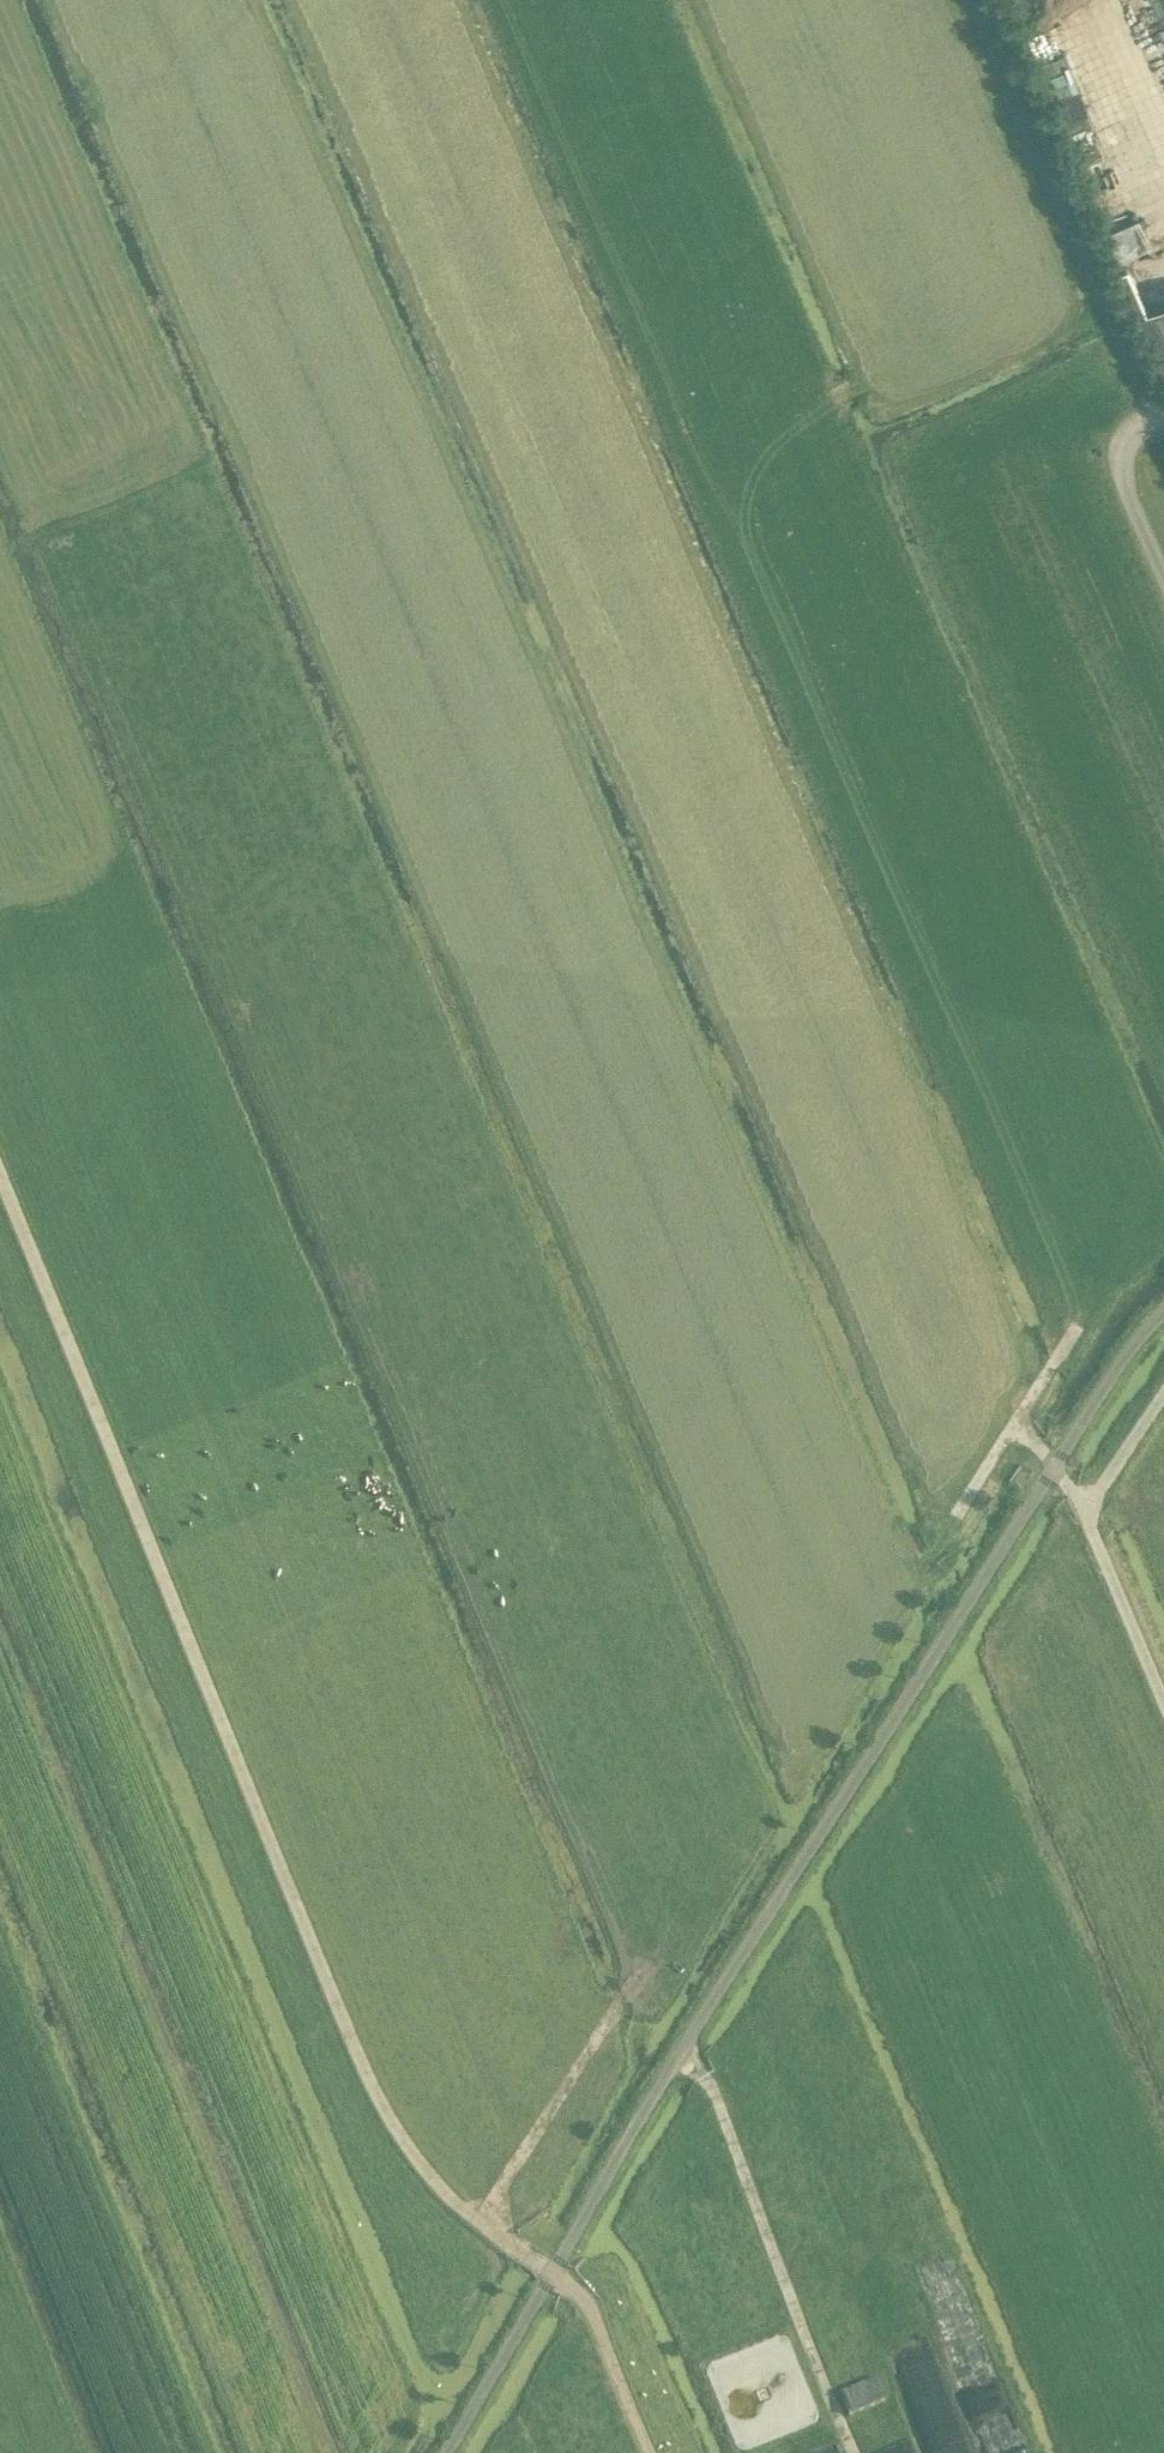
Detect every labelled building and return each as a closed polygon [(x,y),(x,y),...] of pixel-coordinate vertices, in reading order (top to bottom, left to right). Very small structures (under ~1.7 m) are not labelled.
[(1139,311),(1163,369),(1163,300),(1139,311)] [(847,2418),(883,2403),(873,2381),(838,2396),(847,2418)]
